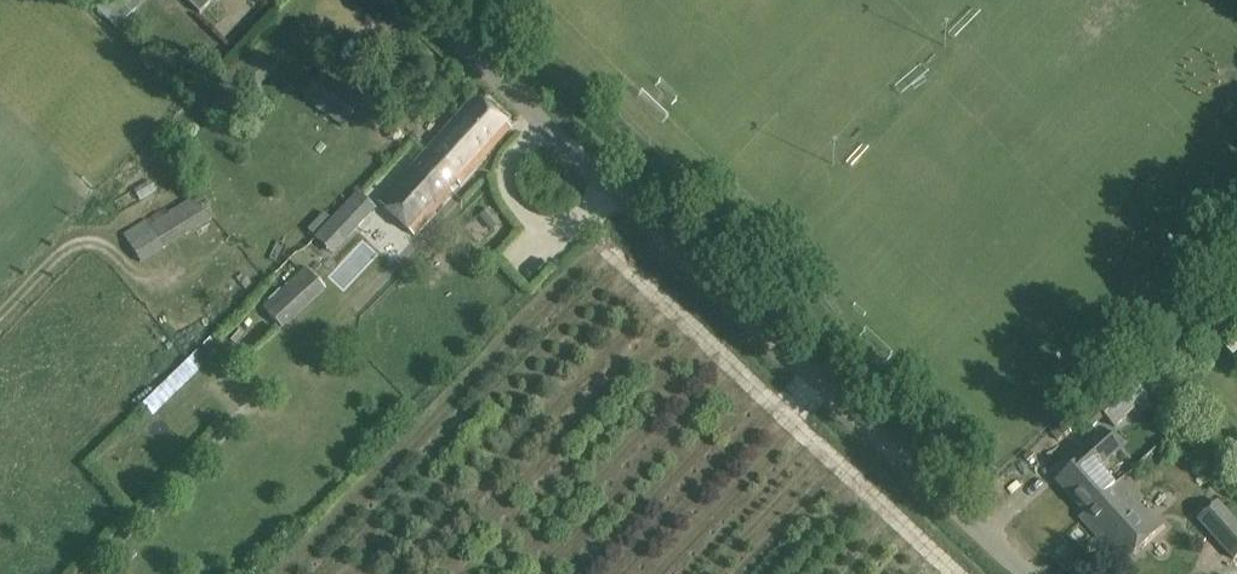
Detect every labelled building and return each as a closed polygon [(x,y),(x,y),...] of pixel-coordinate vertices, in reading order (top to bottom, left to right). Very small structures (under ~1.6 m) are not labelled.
[(92,2),(118,26),(136,7),(128,0),(95,0),(92,2)] [(200,12),(212,0),(188,0),(200,12)] [(222,113),(269,78),(252,54),(205,89),(222,113)] [(353,112),(364,95),(323,69),(310,90),(331,104),(334,99),(353,112)] [(511,127),(475,95),(405,176),(406,176),(379,203),(413,235),(439,206),(439,207),(511,127)] [(358,191),(330,219),(348,236),(376,209),(358,191)] [(215,219),(200,195),(169,213),(184,238),(215,219)] [(280,326),(324,289),(306,268),(262,306),(280,326)] [(1128,374),(1094,405),(1115,427),(1149,396),(1128,374)] [(1158,428),(1165,436),(1177,425),(1166,413),(1158,420),(1158,428)] [(1114,485),(1122,479),(1121,478),(1115,484),(1100,468),(1120,450),(1102,431),(1073,457),(1077,461),(1056,480),(1084,512),(1085,512),(1115,485),(1114,485)] [(1163,526),(1122,479),(1114,485),(1115,485),(1085,512),(1084,512),(1079,517),(1122,564),(1163,526)] [(1219,502),(1198,520),(1234,559),(1236,556),(1236,522),(1219,502)]
